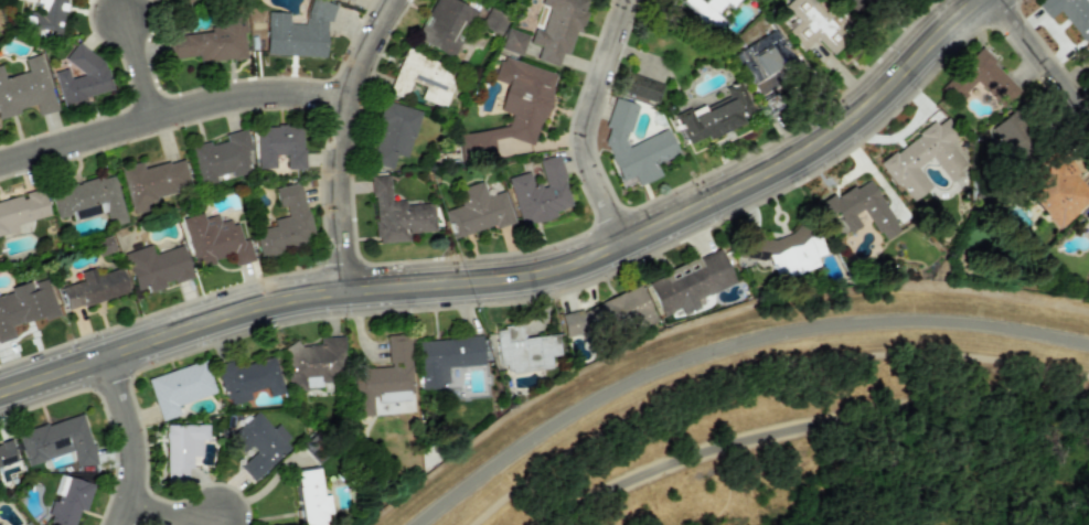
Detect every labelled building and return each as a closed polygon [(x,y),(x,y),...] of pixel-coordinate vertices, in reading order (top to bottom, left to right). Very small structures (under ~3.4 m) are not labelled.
[(38,13),(27,13),(26,27),(64,31),(67,0),(39,0),(38,13)] [(451,60),(476,12),(454,0),(434,0),(413,40),(451,60)] [(558,67),(562,54),(570,56),(587,0),(541,0),(540,5),(548,7),(541,30),(534,28),(530,43),(540,46),(536,60),(558,67)] [(679,1),(716,31),(727,17),(726,16),(739,0),(680,0),(679,1)] [(803,50),(814,39),(829,55),(852,32),(833,12),(829,16),(814,0),(790,0),(783,7),(797,23),(787,32),(803,50)] [(851,12),(872,0),(844,0),(851,12)] [(1036,4),(1048,19),(1058,11),(1082,42),(1088,36),(1088,7),(1084,0),(1040,0),(1036,4)] [(265,55),(324,57),(326,21),(333,21),(334,2),(306,1),(305,25),(289,24),(289,13),(267,12),(265,55)] [(498,36),(508,18),(490,8),(480,26),(498,36)] [(247,58),(242,13),(210,16),(212,32),(167,37),(170,60),(197,56),(198,63),(247,58)] [(520,56),(528,36),(508,28),(501,48),(520,56)] [(62,104),(112,90),(103,57),(90,61),(86,46),(69,51),(76,77),(69,79),(67,69),(53,72),(62,104)] [(751,56),(763,76),(780,66),(768,46),(751,56)] [(1020,90),(980,48),(941,86),(956,102),(976,82),(1001,108),(1020,90)] [(444,108),(458,69),(403,50),(388,93),(404,98),(410,81),(424,86),(420,99),(444,108)] [(1081,56),(1088,67),(1088,50),(1081,56)] [(19,114),(18,109),(35,105),(37,116),(55,111),(41,54),(23,59),(26,72),(4,78),(0,65),(0,119),(19,114)] [(457,134),(460,158),(471,157),(476,159),(495,156),(493,140),(504,138),(533,146),(556,73),(501,58),(496,77),(507,80),(498,111),(510,114),(506,127),(457,134)] [(658,102),(662,82),(626,75),(622,95),(658,102)] [(675,116),(686,144),(706,136),(707,138),(744,124),(742,117),(753,112),(740,81),(724,88),(727,96),(675,116)] [(667,129),(627,145),(626,144),(637,105),(613,98),(605,127),(606,130),(603,142),(621,188),(633,183),(638,184),(659,176),(654,163),(677,154),(667,129)] [(420,111),(383,101),(377,122),(382,124),(371,164),(392,170),(396,155),(408,158),(420,111)] [(1038,141),(1011,111),(989,130),(1016,160),(1038,141)] [(931,187),(917,167),(932,157),(948,180),(967,167),(950,141),(959,135),(946,117),(936,125),(935,123),(880,161),(908,203),(931,187)] [(257,168),(274,168),(274,155),(285,155),(285,170),(303,169),(302,125),(256,126),(257,168)] [(188,146),(197,187),(217,182),(215,176),(230,173),(231,178),(245,174),(243,164),(248,163),(245,152),(251,151),(246,129),(224,134),(226,141),(210,145),(209,142),(188,146)] [(1055,229),(1088,203),(1088,191),(1058,149),(1033,168),(1042,180),(1027,191),(1055,229)] [(508,177),(519,226),(554,217),(552,211),(571,206),(558,155),(538,160),(544,184),(532,187),(528,172),(508,177)] [(121,167),(133,214),(158,207),(156,196),(190,187),(183,158),(143,168),(141,162),(121,167)] [(50,189),(57,219),(71,216),(72,220),(106,213),(109,226),(125,223),(114,174),(50,189)] [(435,232),(433,203),(404,205),(404,201),(390,201),(389,175),(372,176),(375,243),(407,242),(407,234),(435,232)] [(860,226),(854,214),(864,209),(882,241),(899,232),(869,178),(835,197),(833,194),(819,202),(827,216),(835,211),(847,233),(860,226)] [(504,191),(487,196),(482,181),(456,189),(460,206),(445,210),(453,238),(493,226),(494,229),(513,223),(504,191)] [(274,188),(278,208),(285,206),(287,216),(272,219),(274,226),(253,230),(258,255),(314,244),(301,183),(274,188)] [(41,188),(21,194),(22,195),(0,201),(0,236),(18,231),(16,225),(49,216),(41,188)] [(182,218),(195,267),(231,257),(233,266),(254,261),(248,238),(240,241),(234,218),(220,222),(218,214),(204,218),(203,212),(182,218)] [(820,267),(817,257),(825,254),(815,226),(808,226),(770,239),(748,237),(740,239),(739,257),(765,260),(771,258),(778,279),(783,279),(820,267)] [(192,277),(182,245),(153,254),(150,245),(123,253),(135,291),(145,288),(146,293),(165,287),(165,285),(192,277)] [(735,283),(719,248),(647,280),(662,317),(679,309),(682,315),(699,308),(696,300),(735,283)] [(128,292),(121,268),(96,275),(94,268),(80,272),(82,280),(59,288),(66,311),(128,292)] [(47,278),(32,283),(32,281),(9,287),(10,291),(0,294),(0,342),(15,338),(11,326),(42,317),(43,320),(58,316),(47,278)] [(652,324),(646,292),(559,310),(564,334),(608,324),(609,328),(624,324),(625,330),(652,324)] [(552,369),(551,356),(560,355),(558,335),(524,338),(523,325),(496,328),(500,373),(552,369)] [(388,368),(353,369),(356,416),(373,416),(372,393),(411,392),(409,335),(386,336),(388,368)] [(285,345),(288,390),(321,388),(321,383),(336,382),(335,372),(345,371),(344,336),(318,338),(319,345),(298,346),(298,345),(285,345)] [(417,340),(420,388),(448,386),(447,367),(483,365),(481,337),(417,340)] [(283,393),(273,354),(217,368),(227,406),(251,400),(249,392),(266,388),(269,397),(283,393)] [(146,378),(159,421),(179,415),(176,405),(215,393),(204,360),(146,378)] [(252,482),(294,446),(276,426),(272,429),(256,412),(228,436),(242,453),(250,446),(255,452),(238,466),(252,482)] [(73,452),(77,468),(97,462),(83,414),(17,433),(26,465),(73,452)] [(207,425),(165,425),(165,482),(187,481),(187,468),(192,468),(191,457),(201,457),(201,440),(207,439),(207,425)] [(12,444),(0,447),(0,466),(17,462),(12,444)] [(326,514),(331,513),(329,495),(323,495),(319,468),(295,472),(302,524),(328,524),(326,514)] [(80,510),(85,512),(93,485),(66,476),(58,503),(53,501),(46,524),(76,524),(80,510)]
